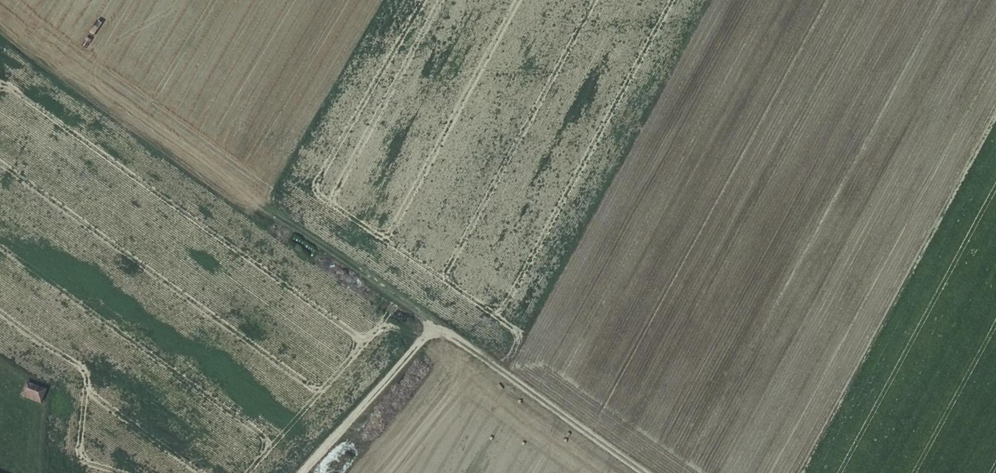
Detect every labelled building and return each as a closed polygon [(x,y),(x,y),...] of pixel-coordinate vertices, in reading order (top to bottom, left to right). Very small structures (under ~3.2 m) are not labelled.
[(41,390),(21,382),(16,393),(36,401),(41,390)]
